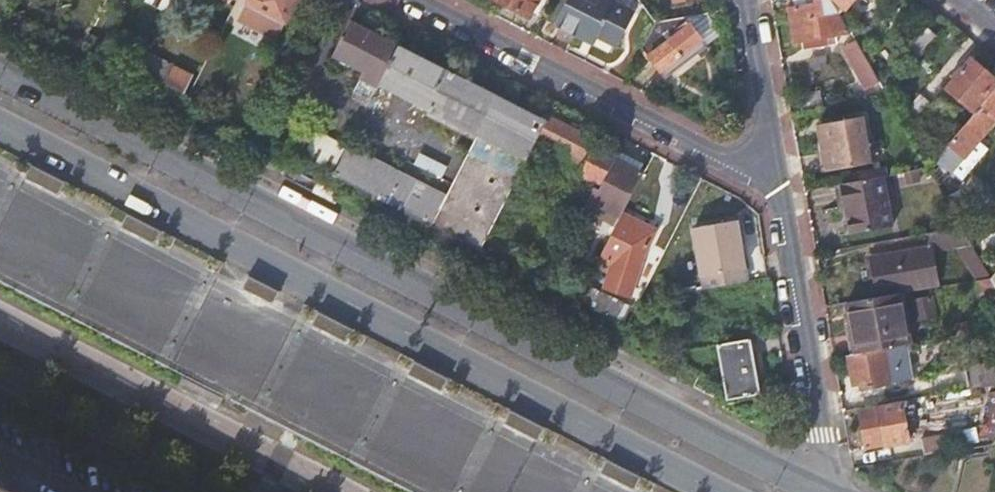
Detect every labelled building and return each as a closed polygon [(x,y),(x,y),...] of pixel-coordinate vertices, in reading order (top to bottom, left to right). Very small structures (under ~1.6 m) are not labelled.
[(295,0),(248,0),(246,3),(284,23),(295,0)] [(532,17),(540,0),(499,0),(532,17)] [(557,24),(585,38),(589,31),(615,44),(632,10),(612,0),(570,0),(557,24)] [(815,3),(807,4),(789,8),(791,20),(837,11),(832,0),(814,0),(815,3)] [(837,11),(840,15),(853,0),(832,0),(837,11)] [(707,40),(719,34),(707,10),(695,16),(707,40)] [(849,32),(840,15),(837,11),(791,20),(794,42),(801,41),(803,48),(828,43),(827,36),(849,32)] [(706,46),(684,17),(655,22),(642,47),(666,78),(706,46)] [(352,94),(371,103),(380,85),(400,46),(351,21),(333,56),(363,72),(352,94)] [(908,48),(919,57),(936,37),(925,28),(908,48)] [(866,90),(879,83),(857,45),(846,53),(848,57),(845,59),(850,68),(853,66),(866,90)] [(429,110),(449,71),(400,46),(380,85),(429,110)] [(148,53),(138,73),(137,74),(147,79),(150,74),(167,83),(166,84),(184,93),(193,76),(148,53)] [(812,70),(827,67),(825,56),(810,59),(812,70)] [(994,83),(994,79),(971,59),(946,88),(973,111),(994,83)] [(429,110),(478,135),(498,96),(449,71),(429,110)] [(963,125),(979,138),(994,118),(994,87),(963,125)] [(917,122),(933,102),(920,91),(904,112),(917,122)] [(798,110),(823,108),(821,92),(796,95),(798,110)] [(546,121),(498,96),(478,135),(446,195),(431,225),(480,250),(546,121)] [(602,184),(616,157),(615,157),(594,146),(596,141),(550,117),(540,137),(566,150),(560,162),(597,182),(598,182),(602,184)] [(827,171),(871,163),(863,117),(819,125),(827,171)] [(334,172),(346,147),(308,128),(296,152),(334,172)] [(349,145),(333,175),(382,200),(398,170),(349,145)] [(621,151),(618,158),(641,170),(645,163),(621,151)] [(584,209),(616,226),(622,214),(645,172),(641,170),(618,158),(617,157),(616,157),(602,184),(598,182),(584,209)] [(969,193),(949,158),(933,167),(953,202),(969,193)] [(431,225),(446,195),(398,170),(382,200),(431,225)] [(893,197),(889,175),(842,184),(851,233),(893,225),(888,198),(893,197)] [(622,214),(616,226),(599,259),(611,266),(604,291),(629,299),(645,253),(656,231),(622,214)] [(702,244),(709,287),(744,281),(743,273),(723,276),(722,272),(744,268),(735,220),(694,228),(697,245),(702,244)] [(878,298),(901,294),(978,280),(990,278),(961,226),(927,233),(929,246),(870,257),(878,298)] [(994,269),(994,258),(983,235),(973,240),(990,271),(994,269)] [(994,312),(994,286),(990,278),(978,280),(994,312)] [(651,297),(667,295),(664,282),(649,284),(651,297)] [(634,311),(585,286),(577,301),(627,326),(634,311)] [(847,304),(857,354),(906,345),(911,344),(901,294),(878,298),(873,299),(847,304)] [(916,319),(936,315),(933,299),(913,303),(916,319)] [(955,326),(957,336),(980,332),(978,322),(955,326)] [(758,394),(749,340),(717,345),(727,399),(758,394)] [(912,379),(906,345),(857,354),(849,356),(854,385),(860,384),(861,389),(912,379)] [(965,369),(968,389),(990,385),(994,384),(994,363),(965,369)] [(978,445),(992,443),(994,428),(994,384),(990,385),(978,445)] [(961,410),(975,407),(972,392),(957,395),(961,410)] [(908,442),(901,402),(877,406),(877,409),(859,412),(865,448),(884,445),(884,447),(908,442)] [(919,442),(921,455),(945,451),(942,438),(919,442)]
